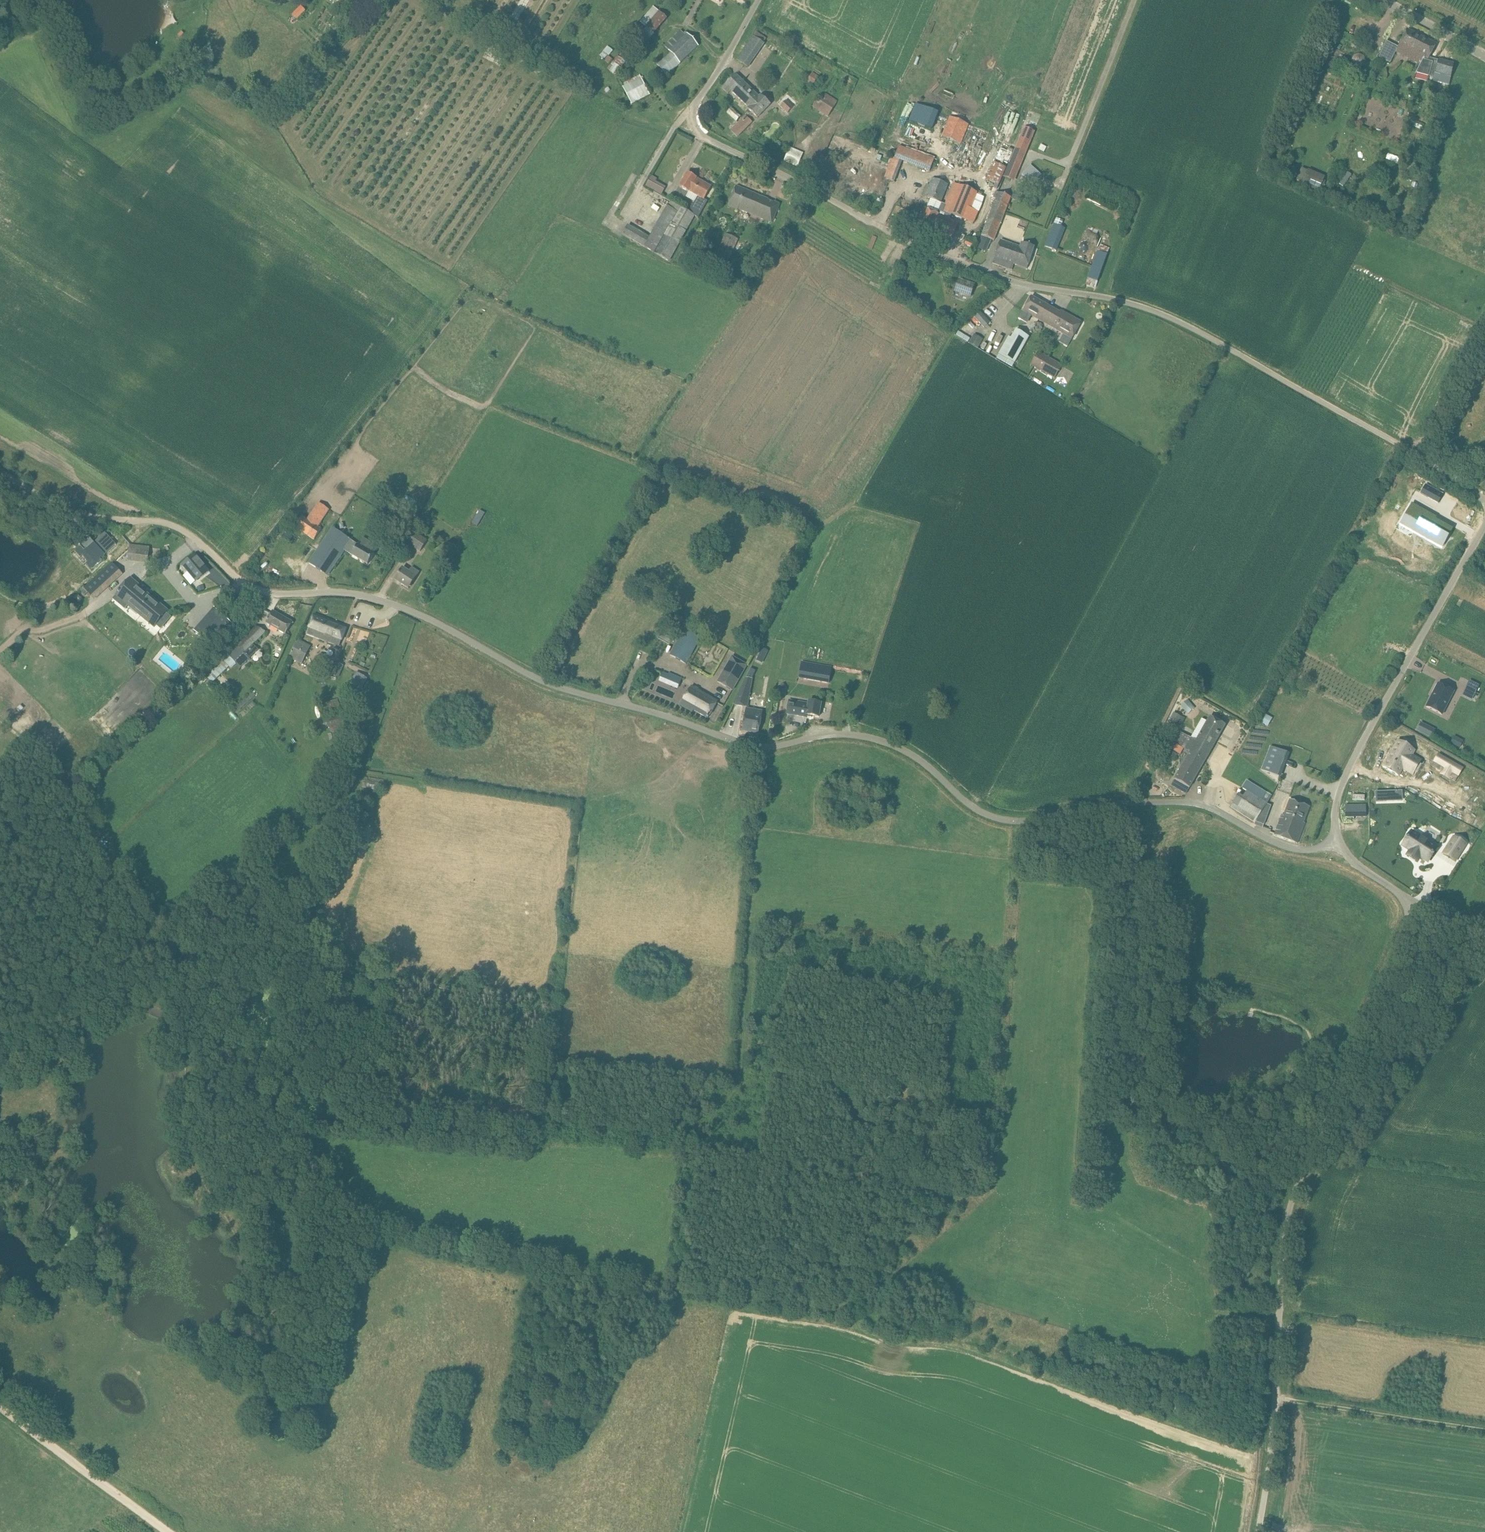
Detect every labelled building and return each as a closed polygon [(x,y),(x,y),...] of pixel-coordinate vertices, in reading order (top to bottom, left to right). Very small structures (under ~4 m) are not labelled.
[(297,19),(306,11),(301,7),(293,14),(297,19)] [(644,47),(667,22),(653,9),(645,18),(645,28),(635,39),(644,47)] [(1386,41),(1382,50),(1378,57),(1391,63),(1396,53),(1418,64),(1414,72),(1433,77),(1432,81),(1448,85),(1454,65),(1429,58),(1436,45),(1407,30),(1398,47),(1386,41)] [(659,64),(668,75),(687,58),(691,54),(692,54),(695,51),(695,50),(699,46),(687,33),(668,50),(672,54),(659,64)] [(754,37),(737,61),(747,68),(764,44),(754,37)] [(607,46),(601,56),(607,59),(613,49),(607,46)] [(620,75),(630,64),(620,56),(611,67),(620,75)] [(735,74),(722,88),(729,94),(732,92),(750,108),(749,109),(758,118),(771,105),(761,95),(759,97),(735,74)] [(807,84),(811,86),(816,76),(813,74),(807,84)] [(649,95),(640,78),(622,87),(631,104),(649,95)] [(813,108),(828,117),(838,100),(824,91),(813,108)] [(790,97),(780,108),(787,115),(797,104),(790,97)] [(916,104),(910,120),(933,129),(939,113),(916,104)] [(732,108),(728,113),(737,122),(741,117),(732,108)] [(1009,109),(999,137),(1009,141),(1019,112),(1009,109)] [(747,116),(732,131),(738,137),(753,122),(747,116)] [(950,117),(942,136),(961,144),(969,125),(950,117)] [(1024,127),(1010,161),(1017,164),(1021,166),(1035,132),(1024,127)] [(790,146),(784,161),(798,167),(804,152),(791,146),(790,146)] [(935,159),(899,146),(888,179),(895,181),(902,162),(930,172),(935,159)] [(760,147),(757,153),(768,159),(771,152),(768,151),(764,149),(760,147)] [(1010,161),(1004,176),(1010,179),(1017,164),(1010,161)] [(1302,184),(1319,192),(1326,177),(1308,169),(1302,184)] [(1026,170),(1022,175),(1033,185),(1037,180),(1026,170)] [(698,196),(689,212),(695,216),(699,217),(708,202),(704,200),(712,187),(697,179),(697,178),(688,173),(680,187),(689,192),(698,196)] [(948,185),(933,178),(925,197),(941,203),(948,185)] [(661,196),(666,187),(656,181),(651,190),(661,196)] [(950,207),(948,213),(951,215),(953,215),(966,221),(974,224),(979,212),(971,209),(976,197),(977,195),(977,193),(959,185),(950,207)] [(736,186),(732,195),(728,206),(737,210),(738,209),(772,223),(780,204),(774,202),(773,203),(768,200),(768,199),(736,186)] [(993,198),(996,199),(982,236),(994,241),(1011,198),(996,192),(993,198)] [(628,225),(623,234),(670,262),(695,216),(689,212),(671,201),(650,238),(628,225)] [(926,209),(920,222),(916,231),(929,237),(930,233),(950,242),(958,224),(939,215),(926,209)] [(1054,224),(1045,246),(1056,251),(1065,228),(1054,224)] [(726,268),(739,240),(726,234),(713,263),(726,268)] [(993,263),(1009,269),(1017,246),(1001,240),(993,263)] [(1021,247),(1017,246),(1009,269),(1011,270),(1012,268),(1011,268),(1013,264),(1027,269),(1034,247),(1022,243),(1021,247)] [(1089,282),(1100,285),(1109,247),(1098,244),(1089,282)] [(974,285),(959,280),(955,291),(970,296),(974,285)] [(1058,314),(1060,311),(1032,295),(1023,312),(1038,321),(1046,307),(1058,314)] [(1081,322),(1060,311),(1058,314),(1046,307),(1038,321),(1072,339),(1081,322)] [(981,310),(975,317),(985,327),(991,320),(981,310)] [(999,354),(1014,363),(1029,337),(1016,330),(1011,338),(1009,337),(999,354)] [(971,341),(978,346),(983,339),(975,334),(971,341)] [(1038,351),(1030,365),(1054,379),(1062,365),(1038,351)] [(1481,463),(1484,455),(1484,432),(1470,457),(1481,463)] [(1428,497),(1433,488),(1426,485),(1421,493),(1428,497)] [(1413,499),(1406,512),(1420,519),(1416,525),(1444,540),(1450,530),(1448,529),(1450,525),(1445,523),(1447,519),(1432,511),(1433,509),(1413,499)] [(307,520),(302,516),(295,527),(315,540),(322,528),(319,526),(330,510),(319,503),(307,520)] [(479,526),(486,513),(480,510),(473,523),(479,526)] [(311,560),(305,569),(324,582),(345,551),(368,564),(373,556),(374,554),(372,553),(377,545),(363,537),(359,545),(333,528),(311,560)] [(88,530),(72,543),(77,548),(74,550),(81,557),(83,555),(88,562),(86,563),(92,569),(107,556),(105,554),(116,544),(104,531),(96,539),(88,530)] [(428,540),(414,531),(407,543),(420,552),(428,540)] [(131,545),(130,553),(148,555),(149,547),(131,545)] [(196,554),(185,563),(198,580),(209,571),(196,554)] [(112,562),(84,589),(90,594),(118,568),(112,562)] [(403,567),(400,571),(395,579),(409,589),(419,572),(412,568),(409,572),(403,567)] [(140,586),(131,578),(113,599),(125,610),(131,603),(148,617),(146,620),(154,627),(156,625),(161,629),(171,617),(166,613),(168,611),(160,604),(158,605),(138,588),(140,586)] [(78,594),(75,598),(79,603),(83,599),(78,594)] [(214,608),(194,631),(214,648),(234,625),(214,608)] [(273,611),(266,623),(277,629),(273,637),(283,643),(289,633),(287,632),(293,622),(273,611)] [(314,614),(311,624),(307,634),(328,642),(339,647),(347,627),(314,614)] [(676,614),(671,623),(679,628),(683,621),(684,619),(676,614)] [(257,626),(237,644),(245,652),(264,634),(257,626)] [(701,639),(685,630),(669,658),(685,667),(701,639)] [(203,639),(198,634),(194,639),(195,640),(194,641),(198,644),(199,643),(199,644),(203,639)] [(298,639),(289,658),(302,664),(311,646),(298,639)] [(250,659),(236,645),(204,674),(213,683),(230,667),(231,668),(236,663),(240,668),(250,659)] [(757,661),(762,663),(769,651),(763,648),(757,661)] [(748,665),(733,656),(718,681),(734,690),(748,665)] [(802,661),(799,678),(829,684),(832,667),(802,661)] [(337,663),(332,675),(338,677),(343,665),(337,663)] [(316,680),(331,676),(329,668),(314,672),(316,680)] [(756,671),(750,668),(733,703),(747,706),(752,679),(756,671)] [(343,694),(341,697),(352,703),(354,701),(367,679),(356,672),(343,694)] [(668,675),(663,673),(659,680),(671,685),(675,676),(669,673),(668,675)] [(1470,680),(1464,692),(1474,697),(1479,685),(1470,680)] [(1438,684),(1426,707),(1442,715),(1454,692),(1438,684)] [(691,686),(685,696),(680,705),(693,712),(694,710),(708,718),(718,701),(691,686)] [(792,686),(791,692),(811,696),(812,689),(792,686)] [(326,717),(342,711),(337,699),(322,705),(326,717)] [(808,703),(789,699),(787,714),(807,717),(812,718),(812,716),(819,717),(822,703),(809,700),(808,703)] [(1181,705),(1187,714),(1195,708),(1189,700),(1181,705)] [(758,733),(763,712),(763,711),(746,709),(743,731),(758,733)] [(326,718),(320,720),(323,729),(329,727),(330,731),(342,727),(344,731),(349,728),(348,725),(352,724),(348,711),(326,718)] [(1173,712),(1170,720),(1182,726),(1186,717),(1173,712)] [(1190,752),(1205,761),(1225,725),(1210,717),(1196,741),(1178,731),(1172,742),(1190,752)] [(1429,726),(1425,734),(1432,737),(1436,730),(1429,726)] [(1457,737),(1453,745),(1460,748),(1464,741),(1457,737)] [(1398,741),(1383,767),(1398,776),(1402,769),(1406,763),(1414,768),(1419,760),(1411,755),(1414,751),(1398,741)] [(1270,746),(1261,770),(1269,773),(1281,777),(1288,759),(1290,754),(1270,746)] [(1186,794),(1205,761),(1190,752),(1171,785),(1186,794)] [(1438,755),(1434,762),(1445,769),(1447,765),(1454,769),(1449,777),(1455,781),(1462,769),(1438,755)] [(364,778),(364,786),(382,787),(383,778),(364,778)] [(1238,795),(1230,807),(1255,823),(1263,810),(1267,804),(1247,791),(1243,798),(1238,795)] [(1402,791),(1376,792),(1376,802),(1402,801),(1402,791)] [(1282,815),(1274,835),(1297,844),(1305,823),(1304,823),(1310,807),(1290,800),(1284,816),(1282,815)] [(1366,805),(1346,805),(1346,818),(1366,817),(1366,805)] [(1420,857),(1428,862),(1437,848),(1412,832),(1402,846),(1410,851),(1407,856),(1417,863),(1420,857)] [(1456,862),(1466,845),(1454,837),(1443,854),(1456,862)]
